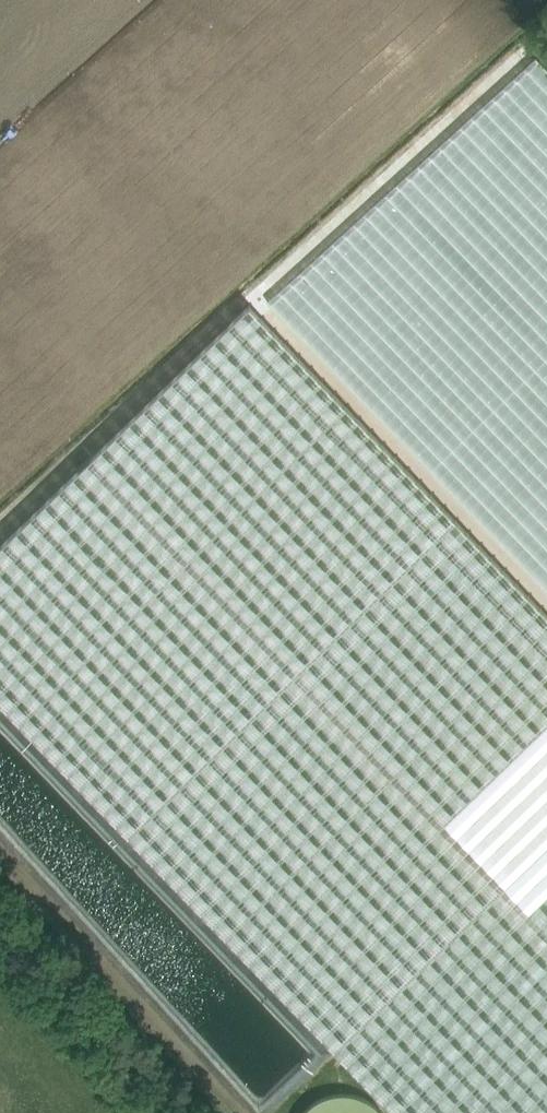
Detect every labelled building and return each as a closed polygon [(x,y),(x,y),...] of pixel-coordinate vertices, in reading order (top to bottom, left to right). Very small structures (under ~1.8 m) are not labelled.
[(401,358),(546,518),(546,153),(544,156),(519,129),(546,144),(546,143),(546,124),(506,79),(443,136),(474,294),(451,298),(446,309),(466,320),(437,325),(401,358)] [(0,547),(0,702),(129,835),(336,1049),(397,1112),(546,1112),(546,614),(456,519),(248,304),(0,547)]
